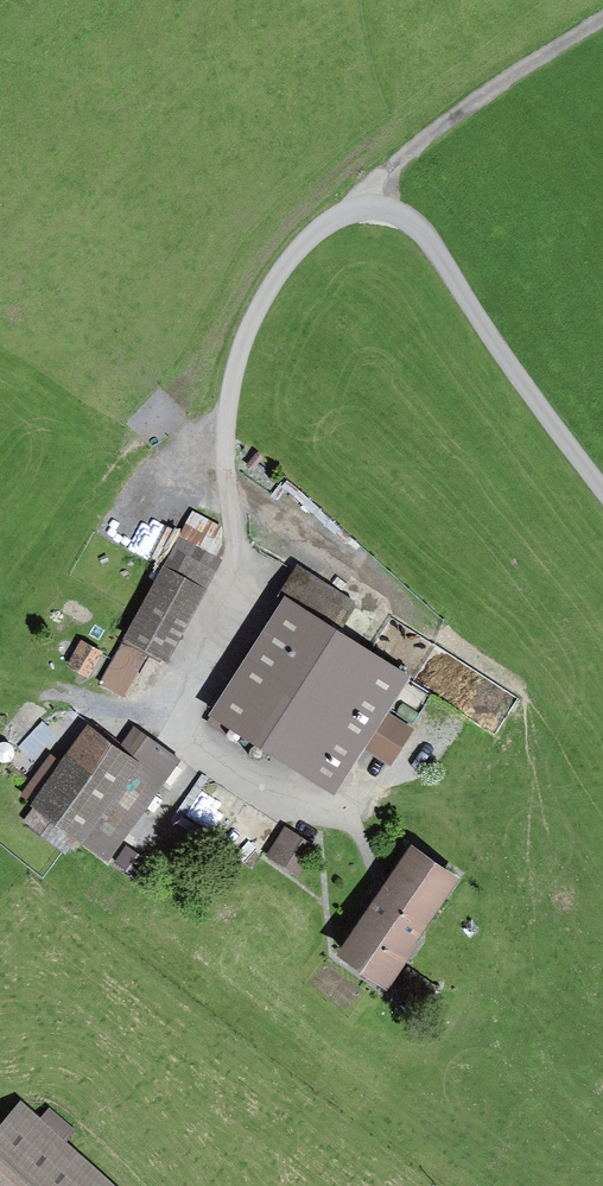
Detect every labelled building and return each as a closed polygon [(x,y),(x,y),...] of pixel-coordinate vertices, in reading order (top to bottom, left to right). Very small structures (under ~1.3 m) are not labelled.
[(178,542),(126,641),(166,661),(217,563),(178,542)] [(284,601),(209,724),(334,801),(410,678),(284,601)] [(74,660),(98,671),(110,644),(86,634),(74,660)] [(86,726),(23,807),(77,849),(97,822),(122,842),(185,760),(140,726),(120,752),(86,726)] [(291,819),(272,850),(297,866),(316,835),(291,819)] [(401,849),(330,966),(381,997),(453,881),(401,849)] [(15,1107),(0,1123),(0,1185),(103,1185),(15,1107)]
